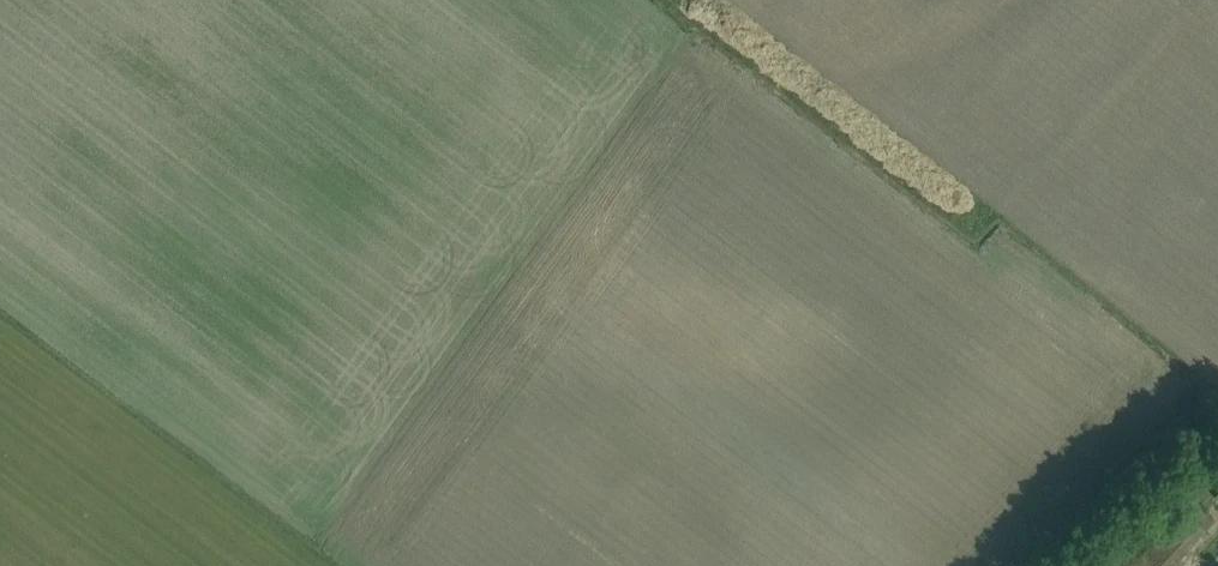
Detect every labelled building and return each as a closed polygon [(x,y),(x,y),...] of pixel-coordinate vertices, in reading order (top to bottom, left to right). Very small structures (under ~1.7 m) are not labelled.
[(1131,565),(1170,565),(1204,530),(1183,510),(1131,565)]
